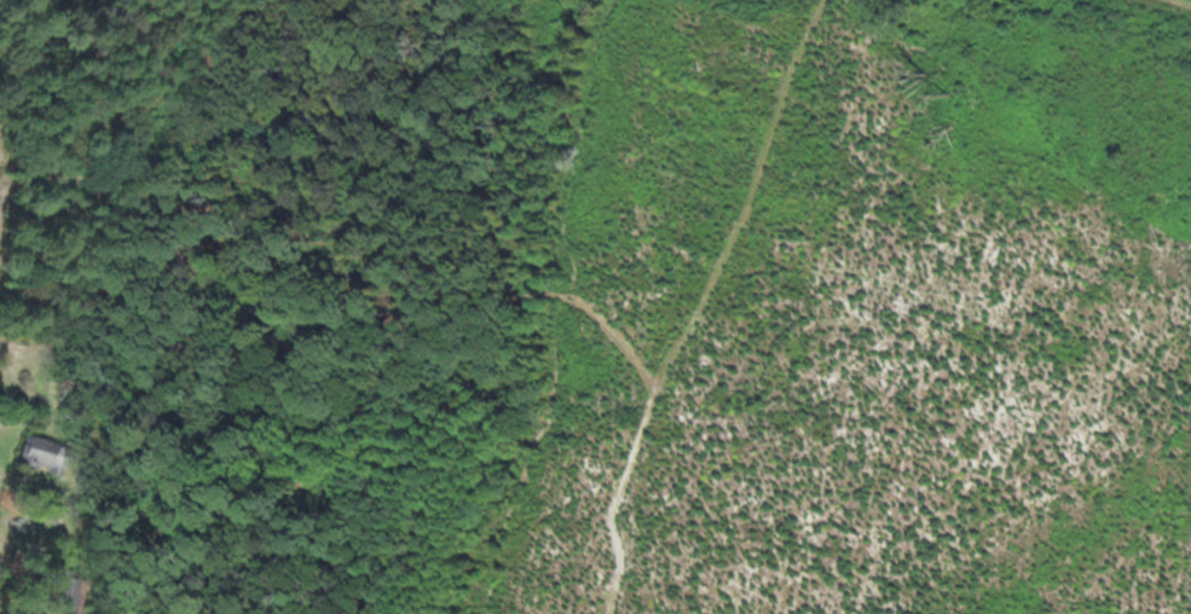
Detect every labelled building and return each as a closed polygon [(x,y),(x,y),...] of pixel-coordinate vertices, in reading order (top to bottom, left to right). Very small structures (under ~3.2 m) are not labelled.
[(62,473),(67,442),(24,435),(19,466),(62,473)] [(46,576),(42,613),(67,613),(71,578),(46,576)]
